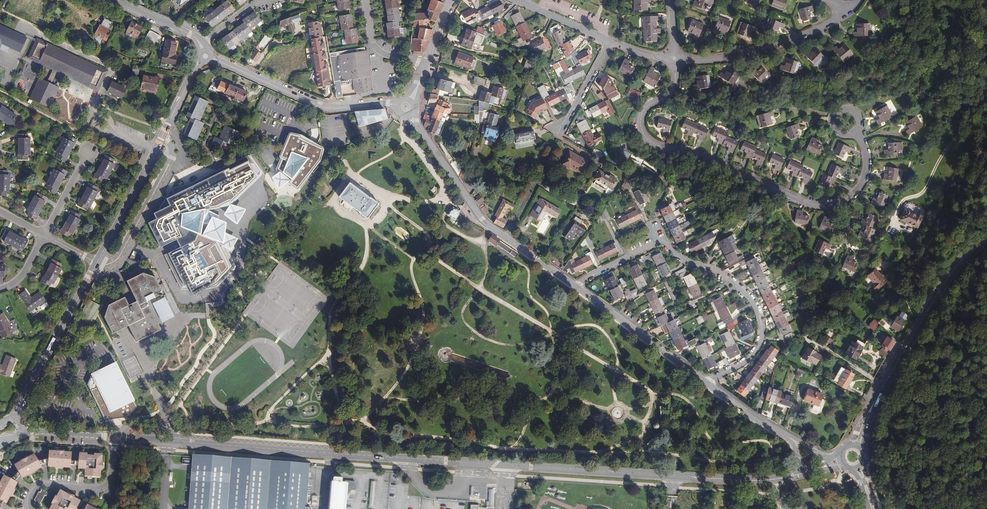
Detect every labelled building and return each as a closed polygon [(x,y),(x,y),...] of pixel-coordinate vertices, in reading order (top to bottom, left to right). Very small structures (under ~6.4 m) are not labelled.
[(220,2),(221,2),(229,13),(235,9),(228,0),(222,0),(220,2)] [(398,5),(397,0),(386,2),(387,9),(398,7),(400,7),(400,4),(398,5)] [(445,0),(436,0),(435,0),(431,0),(428,10),(427,11),(429,12),(429,13),(430,16),(428,20),(436,22),(438,16),(445,0)] [(500,0),(488,6),(492,14),(504,8),(500,0)] [(635,11),(647,10),(647,2),(651,2),(651,0),(634,0),(635,11)] [(708,0),(699,0),(698,2),(695,0),(693,6),(704,10),(706,5),(708,0)] [(787,0),(773,0),(771,5),(783,9),(787,0)] [(337,3),(335,3),(336,5),(338,5),(339,10),(350,8),(349,1),(337,3)] [(223,18),(229,13),(221,2),(219,4),(220,6),(216,9),(223,18)] [(488,6),(486,7),(477,12),(481,20),(488,17),(492,14),(488,6)] [(803,21),(811,19),(810,12),(813,11),(812,6),(800,9),(803,21)] [(215,7),(209,11),(218,22),(223,18),(216,9),(215,7)] [(398,7),(387,9),(388,16),(399,14),(401,14),(401,12),(399,12),(398,7)] [(478,22),(482,20),(481,20),(477,12),(476,9),(473,10),(473,9),(462,14),(466,23),(476,18),(478,22)] [(218,22),(209,11),(207,13),(209,15),(205,18),(212,26),(218,22)] [(255,11),(249,16),(255,25),(257,27),(259,25),(257,23),(261,20),(255,11)] [(511,16),(517,26),(524,22),(520,12),(514,15),(511,16)] [(341,23),(352,21),(351,14),(338,16),(338,18),(340,18),(341,23)] [(399,14),(388,16),(389,22),(398,21),(402,20),(402,18),(400,18),(399,14)] [(243,20),(244,23),(251,31),(253,30),(252,28),(255,25),(249,16),(243,20)] [(644,17),(644,29),(656,29),(656,21),(659,20),(659,16),(644,17)] [(280,27),(293,23),(292,23),(291,17),(280,21),(279,26),(280,27)] [(721,35),(725,36),(731,21),(719,17),(715,29),(722,31),(721,35)] [(100,46),(104,39),(106,40),(108,36),(106,34),(112,23),(104,18),(100,25),(95,34),(96,34),(92,41),(100,46)] [(429,40),(433,30),(427,29),(427,19),(419,20),(419,26),(420,26),(419,37),(414,37),(414,38),(412,38),(411,51),(414,51),(423,52),(425,52),(426,40),(429,40)] [(782,28),(784,24),(769,19),(765,30),(776,34),(779,27),(782,28)] [(697,39),(703,24),(692,20),(687,31),(695,34),(693,38),(697,39)] [(308,23),(311,37),(323,35),(322,23),(316,21),(308,23)] [(341,25),(342,30),(353,28),(352,21),(341,23),(339,23),(339,25),(341,25)] [(398,21),(389,22),(387,23),(388,30),(399,28),(400,28),(400,26),(399,26),(398,21)] [(132,22),(127,31),(138,36),(143,27),(132,22)] [(501,22),(495,24),(492,26),(498,36),(506,32),(501,22)] [(523,35),(525,40),(531,37),(529,33),(530,32),(524,22),(517,26),(522,36),(523,35)] [(737,33),(748,38),(751,30),(754,32),(756,28),(741,22),(737,33)] [(244,23),(239,27),(245,35),(247,37),(248,36),(247,34),(251,31),(244,23)] [(870,36),(869,23),(857,23),(857,31),(854,31),(854,36),(870,36)] [(0,25),(0,48),(2,43),(10,47),(20,52),(27,37),(0,25)] [(559,46),(567,42),(558,25),(550,29),(551,30),(549,31),(551,35),(553,34),(559,46)] [(239,27),(233,31),(239,39),(241,42),(243,40),(241,38),(245,35),(239,27)] [(345,37),(357,35),(356,28),(353,28),(342,30),(342,32),(345,32),(345,37)] [(400,33),(399,28),(388,30),(389,37),(402,35),(401,33),(400,33)] [(482,28),(480,33),(487,37),(488,34),(487,33),(487,32),(485,31),(485,30),(482,28)] [(476,32),(467,29),(462,44),(471,47),(471,46),(473,46),(474,42),(473,41),(476,32)] [(656,29),(644,29),(644,42),(657,41),(656,33),(660,33),(660,29),(656,29)] [(161,37),(149,30),(145,38),(156,45),(161,37)] [(138,36),(127,31),(125,34),(136,40),(138,36)] [(233,31),(228,35),(234,43),(236,46),(237,45),(236,42),(239,39),(233,31)] [(234,43),(228,35),(222,39),(230,50),(232,49),(230,46),(234,43)] [(315,63),(316,70),(328,68),(323,35),(311,37),(312,51),(313,51),(314,61),(315,63)] [(358,42),(357,35),(345,37),(344,37),(344,40),(346,39),(347,44),(358,42)] [(28,58),(53,69),(57,71),(98,90),(107,71),(60,49),(61,48),(59,47),(58,48),(37,39),(28,58)] [(530,46),(533,52),(535,51),(536,52),(546,47),(542,39),(532,44),(532,45),(530,46)] [(176,43),(166,40),(161,61),(174,64),(176,56),(173,55),(173,53),(174,53),(176,43)] [(572,52),(567,42),(559,46),(564,56),(572,52)] [(0,48),(0,49),(8,53),(10,47),(2,43),(0,48)] [(73,46),(100,59),(101,57),(74,44),(73,46)] [(843,61),(853,54),(845,45),(839,49),(836,46),(833,49),(843,61)] [(332,73),(336,98),(338,98),(338,95),(342,94),(341,86),(351,84),(351,79),(353,78),(354,78),(356,91),(372,88),(370,76),(365,50),(365,47),(329,53),(332,73)] [(94,50),(93,52),(103,56),(105,51),(98,48),(97,51),(94,50)] [(815,65),(824,57),(815,48),(810,54),(807,51),(804,55),(815,65)] [(248,58),(254,63),(261,54),(255,50),(248,58)] [(577,56),(575,51),(571,55),(572,58),(575,64),(579,62),(579,64),(580,64),(590,59),(589,56),(586,51),(577,56)] [(469,68),(473,58),(459,53),(455,63),(469,68)] [(795,74),(799,62),(787,58),(785,66),(781,65),(780,69),(795,74)] [(528,73),(533,61),(526,59),(525,62),(521,70),(528,73)] [(566,84),(573,80),(569,72),(568,69),(563,59),(559,61),(566,74),(562,76),(566,84)] [(630,76),(634,68),(628,65),(630,61),(625,59),(619,70),(630,76)] [(569,72),(573,80),(585,74),(580,64),(579,64),(576,66),(577,68),(572,70),(569,72)] [(133,65),(131,74),(138,75),(140,67),(133,65)] [(654,87),(660,76),(653,72),(654,69),(651,67),(643,81),(654,87)] [(751,73),(759,81),(768,73),(762,67),(757,71),(755,69),(751,73)] [(328,68),(316,70),(318,87),(331,85),(329,76),(328,68)] [(735,87),(742,77),(729,68),(724,74),(721,72),(719,76),(735,87)] [(57,71),(53,69),(47,81),(51,83),(57,71)] [(143,75),(140,87),(157,91),(160,79),(143,75)] [(710,87),(708,75),(696,77),(697,85),(693,85),(694,90),(710,87)] [(354,78),(353,78),(355,92),(374,90),(371,76),(370,76),(372,88),(356,91),(354,78)] [(609,86),(612,81),(604,76),(599,86),(602,87),(608,99),(618,94),(614,86),(610,88),(609,86)] [(485,87),(487,81),(475,77),(473,83),(485,87)] [(51,83),(47,81),(39,78),(30,99),(50,108),(59,87),(51,83)] [(440,90),(444,91),(449,93),(451,87),(454,87),(455,83),(440,79),(437,90),(440,90)] [(247,92),(221,80),(217,88),(243,101),(247,92)] [(126,88),(112,81),(107,91),(121,98),(126,88)] [(490,94),(490,96),(500,100),(503,89),(493,86),(491,91),(490,94)] [(556,93),(560,101),(568,98),(570,100),(573,99),(566,86),(563,87),(563,88),(564,90),(556,93)] [(543,100),(546,98),(544,95),(542,91),(541,91),(540,88),(537,89),(543,100)] [(635,99),(638,94),(629,89),(626,94),(635,99)] [(487,104),(488,103),(490,96),(490,94),(489,94),(481,91),(480,94),(478,101),(480,102),(487,104)] [(597,105),(602,113),(607,110),(610,115),(615,112),(609,101),(601,92),(598,95),(603,100),(605,99),(607,100),(597,105)] [(546,98),(550,106),(560,101),(556,93),(553,95),(546,98)] [(438,96),(438,95),(431,94),(429,94),(427,99),(429,100),(428,103),(436,102),(437,96),(438,96)] [(261,95),(254,114),(261,116),(262,113),(269,115),(267,120),(276,123),(281,109),(287,111),(290,103),(267,95),(266,97),(261,95)] [(211,102),(199,97),(190,116),(195,118),(186,134),(197,140),(206,124),(201,121),(211,102)] [(434,111),(441,112),(450,113),(452,109),(449,108),(450,107),(449,107),(449,103),(449,99),(443,98),(442,100),(439,99),(435,110),(434,111)] [(594,117),(602,113),(597,105),(589,109),(590,110),(592,114),(594,117)] [(876,120),(878,124),(892,116),(886,105),(876,111),(879,118),(876,120)] [(9,111),(2,106),(0,108),(0,118),(3,120),(9,111)] [(529,120),(536,123),(551,116),(547,108),(543,110),(537,113),(536,115),(529,120)] [(384,109),(355,112),(359,127),(387,118),(384,109)] [(16,115),(9,111),(3,120),(9,125),(13,128),(18,119),(15,117),(16,115)] [(432,117),(439,120),(439,118),(441,119),(442,116),(440,115),(441,112),(434,111),(432,117)] [(760,128),(772,124),(770,117),(773,115),(772,111),(757,115),(760,128)] [(485,123),(482,132),(488,134),(486,141),(495,143),(499,128),(496,127),(499,116),(491,113),(488,124),(485,123)] [(905,129),(907,133),(922,126),(916,115),(905,121),(909,128),(905,129)] [(424,126),(432,139),(439,120),(432,117),(430,121),(426,120),(424,126)] [(663,133),(668,134),(671,122),(659,119),(657,127),(664,129),(663,133)] [(693,133),(697,124),(685,119),(682,127),(688,130),(687,134),(692,136),(693,133)] [(582,134),(590,129),(585,120),(579,122),(577,124),(582,134)] [(790,126),(787,128),(786,128),(791,139),(799,136),(797,130),(800,128),(798,123),(790,126)] [(708,129),(697,124),(693,133),(700,136),(698,139),(703,141),(708,129)] [(239,131),(226,125),(219,138),(215,136),(212,143),(216,145),(215,147),(216,150),(220,149),(221,148),(225,149),(228,143),(232,145),(239,131)] [(717,142),(722,144),(726,136),(727,133),(716,128),(712,136),(719,139),(717,142)] [(594,136),(590,129),(582,134),(589,146),(602,139),(599,133),(594,136)] [(535,139),(533,130),(513,134),(515,143),(519,142),(519,143),(531,141),(531,140),(535,139)] [(18,146),(30,146),(30,138),(27,138),(27,134),(18,134),(18,138),(18,146)] [(278,160),(274,170),(289,180),(286,185),(295,191),(319,161),(322,149),(299,135),(287,134),(277,156),(278,160)] [(60,145),(70,150),(74,143),(74,144),(77,140),(68,135),(66,139),(64,138),(60,145)] [(726,136),(722,144),(729,147),(727,150),(732,153),(737,141),(726,136)] [(815,143),(817,140),(812,137),(807,149),(818,154),(821,146),(815,143)] [(750,158),(751,157),(755,149),(755,147),(744,142),(740,150),(747,152),(745,156),(750,158)] [(902,154),(901,142),(897,142),(896,142),(894,142),(894,143),(888,143),(888,149),(884,150),(884,155),(902,154)] [(849,153),(851,147),(839,143),(834,154),(842,158),(845,151),(849,153)] [(66,158),(70,150),(60,145),(56,153),(58,154),(57,157),(65,162),(67,158),(66,158)] [(30,155),(30,146),(18,146),(18,155),(18,159),(28,159),(28,155),(30,155)] [(598,155),(600,156),(602,152),(594,148),(592,152),(598,155)] [(755,149),(751,157),(757,160),(756,163),(761,165),(766,154),(755,149)] [(574,156),(569,153),(562,164),(569,168),(570,166),(581,173),(587,161),(575,154),(574,156)] [(779,171),(784,159),(773,154),(769,162),(775,165),(774,168),(779,171)] [(100,166),(110,171),(114,164),(112,163),(114,159),(105,155),(103,158),(104,159),(100,166)] [(796,177),(797,175),(801,168),(802,165),(790,160),(787,168),(793,171),(792,174),(796,177)] [(216,284),(214,282),(228,267),(214,242),(197,234),(202,210),(225,207),(237,199),(256,177),(246,161),(226,172),(225,169),(164,199),(167,206),(151,214),(153,219),(145,223),(150,232),(157,248),(173,240),(177,249),(165,255),(181,290),(186,289),(190,297),(216,284)] [(832,164),(827,175),(835,179),(838,172),(842,174),(844,169),(832,164)] [(106,179),(110,171),(100,166),(96,173),(95,173),(93,176),(102,181),(104,178),(106,179)] [(50,176),(60,182),(64,175),(65,175),(67,172),(58,167),(56,170),(54,169),(50,176)] [(883,179),(895,181),(898,168),(889,167),(888,174),(884,173),(883,179)] [(801,168),(797,175),(804,178),(802,182),(807,184),(812,173),(801,168)] [(597,171),(594,177),(597,179),(595,182),(608,189),(607,191),(607,192),(611,194),(612,191),(618,181),(614,178),(615,177),(610,174),(609,176),(601,171),(602,170),(600,169),(598,172),(597,171)] [(9,183),(10,175),(7,175),(8,171),(0,170),(0,183),(9,183)] [(288,181),(277,173),(270,178),(276,189),(288,181)] [(835,179),(827,175),(824,174),(819,185),(827,189),(830,182),(833,184),(835,179)] [(57,189),(60,182),(50,176),(46,184),(49,185),(47,189),(55,193),(58,189),(57,189)] [(627,180),(623,183),(627,191),(632,188),(627,180)] [(370,198),(349,182),(339,196),(359,211),(359,212),(360,213),(361,216),(363,217),(366,217),(367,218),(379,204),(377,203),(377,201),(375,198),(374,198),(371,198),(370,197),(370,198)] [(9,183),(0,183),(0,195),(6,195),(6,192),(9,192),(9,183)] [(84,194),(94,199),(98,192),(95,191),(97,188),(89,183),(87,187),(88,187),(84,194)] [(644,205),(647,204),(646,202),(648,200),(647,198),(650,197),(648,193),(645,195),(642,188),(634,192),(640,204),(643,203),(644,205)] [(871,202),(883,207),(887,195),(879,192),(877,199),(873,197),(871,202)] [(31,203),(41,208),(45,201),(47,198),(39,193),(37,197),(35,196),(31,203)] [(90,207),(94,199),(84,194),(80,201),(79,201),(77,204),(86,209),(88,206),(90,207)] [(478,199),(475,201),(482,210),(485,215),(488,213),(486,211),(487,210),(484,206),(484,207),(482,204),(483,203),(482,202),(484,201),(480,195),(476,197),(478,199)] [(512,210),(515,205),(504,199),(502,201),(498,210),(500,211),(498,215),(494,223),(503,228),(507,220),(502,218),(508,208),(512,210)] [(535,208),(531,215),(540,221),(546,211),(557,217),(560,210),(540,199),(535,208)] [(660,210),(664,216),(678,209),(681,208),(679,205),(676,207),(673,202),(668,205),(669,205),(660,210)] [(37,215),(41,208),(31,203),(27,210),(29,211),(27,215),(36,220),(38,216),(37,215)] [(242,210),(227,205),(222,215),(234,225),(242,210)] [(459,213),(460,211),(454,207),(452,209),(451,209),(448,215),(455,220),(460,214),(459,213)] [(630,223),(643,217),(639,208),(626,215),(630,223)] [(678,209),(664,216),(667,223),(675,219),(680,216),(679,215),(681,214),(678,209)] [(66,222),(76,227),(80,220),(78,218),(80,215),(71,210),(69,214),(70,215),(66,222)] [(807,224),(809,216),(802,215),(803,211),(797,210),(795,222),(807,224)] [(205,211),(200,224),(213,225),(217,216),(205,211)] [(898,220),(915,228),(921,215),(916,212),(913,216),(903,211),(898,220)] [(601,221),(607,218),(604,213),(600,215),(599,217),(601,221)] [(860,223),(867,226),(872,228),(877,217),(869,213),(866,219),(863,218),(860,223)] [(620,228),(630,223),(626,215),(616,220),(620,228)] [(829,218),(824,216),(819,228),(831,233),(834,225),(828,222),(829,218)] [(223,223),(209,218),(199,235),(220,244),(223,223)] [(581,223),(574,218),(564,234),(571,238),(577,229),(582,233),(587,226),(581,223)] [(544,219),(537,230),(543,234),(550,222),(544,219)] [(667,223),(670,229),(679,225),(681,224),(678,219),(676,221),(675,219),(667,223)] [(72,234),(76,227),(66,222),(62,229),(60,232),(69,237),(70,233),(72,234)] [(670,229),(673,236),(682,232),(679,225),(670,229)] [(872,228),(867,226),(864,232),(860,231),(858,236),(869,241),(875,229),(872,228)] [(11,245),(17,235),(9,231),(10,231),(6,229),(1,237),(5,239),(4,241),(11,245)] [(682,232),(673,236),(677,243),(685,239),(682,232)] [(235,239),(222,233),(220,246),(229,250),(235,239)] [(585,238),(589,248),(594,246),(589,236),(591,235),(589,233),(588,233),(585,238)] [(714,233),(699,240),(702,248),(712,243),(716,237),(714,233)] [(24,239),(17,235),(11,245),(19,249),(20,247),(23,249),(28,240),(24,238),(24,239)] [(515,257),(518,252),(493,235),(489,240),(496,245),(497,244),(504,250),(505,249),(510,252),(509,253),(515,257)] [(722,248),(730,244),(727,238),(719,241),(722,248)] [(829,249),(831,244),(819,239),(814,251),(829,257),(832,251),(829,249)] [(692,252),(702,248),(698,240),(689,245),(688,243),(685,244),(689,252),(692,251),(692,252)] [(603,249),(607,256),(617,251),(616,248),(614,243),(603,249)] [(732,247),(730,244),(722,248),(725,255),(733,251),(732,247)] [(599,260),(607,256),(603,249),(596,252),(599,260)] [(554,255),(548,251),(544,257),(550,262),(554,255)] [(585,267),(596,262),(591,251),(587,253),(588,256),(581,259),(585,267)] [(733,251),(725,255),(730,265),(743,258),(742,255),(737,257),(733,251)] [(653,256),(658,266),(666,262),(661,253),(653,256)] [(753,255),(739,262),(741,266),(747,263),(749,268),(763,262),(760,256),(755,259),(753,255)] [(853,271),(857,263),(851,260),(852,257),(847,255),(842,266),(853,271)] [(48,270),(58,276),(61,269),(59,267),(61,264),(52,259),(50,263),(51,264),(48,270)] [(562,270),(565,272),(567,270),(569,269),(572,274),(585,267),(581,259),(575,263),(572,264),(570,260),(562,270)] [(749,268),(753,275),(761,271),(760,269),(767,265),(764,261),(763,262),(749,268)] [(666,262),(658,266),(663,277),(665,275),(666,277),(670,275),(670,273),(671,273),(666,262)] [(629,268),(634,278),(642,274),(637,264),(636,265),(632,267),(629,268)] [(764,277),(771,274),(769,269),(762,273),(761,271),(753,275),(756,282),(764,277)] [(54,284),(58,276),(48,270),(44,278),(43,277),(41,281),(50,286),(51,282),(54,284)] [(687,275),(685,271),(679,274),(682,278),(684,277),(689,287),(697,283),(692,273),(687,275)] [(163,293),(155,277),(143,272),(127,281),(137,301),(129,305),(125,297),(109,305),(107,310),(105,317),(112,333),(129,325),(137,341),(161,329),(147,301),(163,293)] [(881,281),(878,278),(872,273),(862,283),(873,294),(883,284),(881,281)] [(604,278),(610,290),(618,286),(612,274),(604,278)] [(642,274),(634,278),(639,289),(647,285),(642,274)] [(759,288),(767,284),(764,277),(756,282),(757,285),(759,288)] [(697,283),(689,287),(694,297),(696,296),(697,297),(702,296),(701,294),(702,293),(697,283)] [(759,288),(762,295),(771,290),(767,284),(759,288)] [(618,286),(610,290),(615,300),(623,296),(618,286)] [(624,291),(626,299),(638,296),(635,289),(629,291),(628,289),(624,291)] [(31,298),(26,290),(20,295),(31,311),(47,300),(41,291),(31,298)] [(645,294),(649,302),(657,298),(653,290),(645,294)] [(762,295),(765,301),(774,297),(771,290),(762,295)] [(717,310),(726,306),(720,295),(712,298),(713,301),(710,302),(715,311),(717,310)] [(283,296),(280,302),(288,306),(291,300),(283,296)] [(765,301),(769,308),(777,304),(774,297),(765,301)] [(657,298),(649,302),(652,307),(653,309),(661,305),(658,299),(657,298)] [(769,308),(772,315),(780,311),(777,304),(769,308)] [(653,309),(657,317),(665,313),(661,305),(653,309)] [(727,324),(733,322),(726,306),(717,310),(722,320),(725,325),(727,324)] [(906,312),(902,309),(897,317),(904,320),(906,321),(909,316),(905,313),(906,312)] [(775,321),(784,317),(789,314),(787,310),(781,312),(780,311),(772,315),(775,321)] [(4,337),(14,332),(4,313),(0,315),(0,330),(4,337)] [(665,313),(657,317),(659,322),(661,325),(665,323),(669,321),(667,318),(665,313)] [(740,338),(743,339),(751,336),(750,333),(753,332),(750,325),(752,324),(750,321),(748,322),(747,319),(746,319),(745,316),(739,319),(740,322),(740,323),(746,335),(740,338)] [(904,320),(897,317),(896,316),(890,327),(898,331),(904,320)] [(778,328),(787,324),(784,317),(775,321),(778,328)] [(667,327),(669,331),(677,327),(673,319),(669,321),(665,323),(665,324),(667,327)] [(876,323),(875,322),(869,329),(873,332),(879,326),(876,323)] [(790,331),(787,324),(778,328),(782,335),(790,331)] [(677,327),(669,331),(673,339),(681,335),(677,327)] [(727,347),(735,343),(731,336),(734,335),(733,332),(730,333),(729,331),(721,335),(727,347)] [(673,339),(670,341),(673,347),(676,345),(678,349),(689,345),(690,347),(696,343),(694,339),(687,342),(686,339),(684,341),(681,335),(673,339)] [(881,346),(880,348),(881,348),(883,350),(885,347),(889,350),(894,341),(887,336),(881,346)] [(860,351),(864,343),(857,339),(855,343),(852,341),(845,353),(856,359),(858,355),(860,356),(862,354),(862,352),(860,351)] [(697,346),(703,359),(711,355),(709,351),(712,350),(709,344),(706,345),(705,343),(697,346)] [(740,353),(735,343),(727,347),(732,357),(740,353)] [(763,355),(770,360),(777,351),(771,346),(768,349),(767,349),(763,355)] [(813,351),(813,350),(808,347),(802,358),(810,362),(810,361),(816,365),(821,356),(815,352),(813,351)] [(883,350),(881,348),(878,351),(885,356),(887,353),(883,350)] [(2,366),(0,365),(0,373),(9,376),(16,359),(6,355),(2,366)] [(711,355),(703,359),(709,371),(714,368),(714,366),(716,365),(711,355)] [(766,366),(770,360),(763,355),(758,361),(766,366)] [(104,420),(126,416),(131,412),(135,406),(132,400),(113,358),(88,371),(90,375),(86,384),(104,420)] [(762,372),(766,366),(758,361),(754,367),(762,372)] [(750,373),(757,378),(762,372),(754,367),(750,373)] [(851,377),(854,374),(841,367),(833,380),(838,383),(838,384),(845,388),(852,378),(851,377)] [(747,376),(745,379),(753,384),(757,378),(750,373),(745,370),(743,373),(747,376)] [(745,379),(741,384),(748,390),(753,384),(745,379)] [(748,390),(741,384),(737,390),(744,396),(748,390)] [(768,387),(765,399),(770,400),(771,400),(778,402),(781,393),(782,392),(768,387)] [(804,400),(812,403),(818,405),(822,394),(808,389),(804,400)] [(51,391),(47,397),(53,400),(56,394),(51,391)] [(778,402),(790,406),(794,397),(781,393),(778,402)] [(49,451),(49,459),(48,463),(48,466),(71,468),(71,465),(71,461),(72,453),(49,451)] [(80,453),(79,462),(79,465),(79,468),(86,469),(85,476),(101,477),(102,455),(94,454),(94,456),(87,456),(87,454),(80,453)] [(41,465),(39,461),(35,454),(15,465),(19,472),(21,476),(22,478),(42,467),(41,465)] [(193,455),(191,486),(189,486),(189,484),(184,483),(186,466),(188,466),(188,464),(186,464),(186,458),(177,457),(174,493),(170,492),(169,508),(180,508),(181,493),(184,493),(184,486),(186,486),(186,488),(191,488),(190,501),(185,501),(185,508),(312,508),(312,506),(315,506),(317,476),(314,476),(314,466),(314,464),(310,464),(301,463),(193,455)] [(21,476),(19,472),(12,479),(15,481),(21,476)] [(12,479),(5,475),(0,484),(0,499),(1,499),(4,501),(7,503),(18,483),(15,481),(12,479)] [(346,493),(346,491),(351,489),(352,491),(354,490),(353,488),(356,487),(355,485),(355,481),(342,480),(342,478),(334,478),(333,482),(332,482),(330,508),(345,508),(346,493)] [(35,503),(41,507),(42,504),(41,503),(45,495),(47,496),(48,493),(42,489),(41,492),(39,491),(35,500),(36,501),(35,503)] [(77,508),(81,501),(61,490),(51,508),(77,508)] [(716,498),(705,498),(704,506),(715,507),(716,498)]
